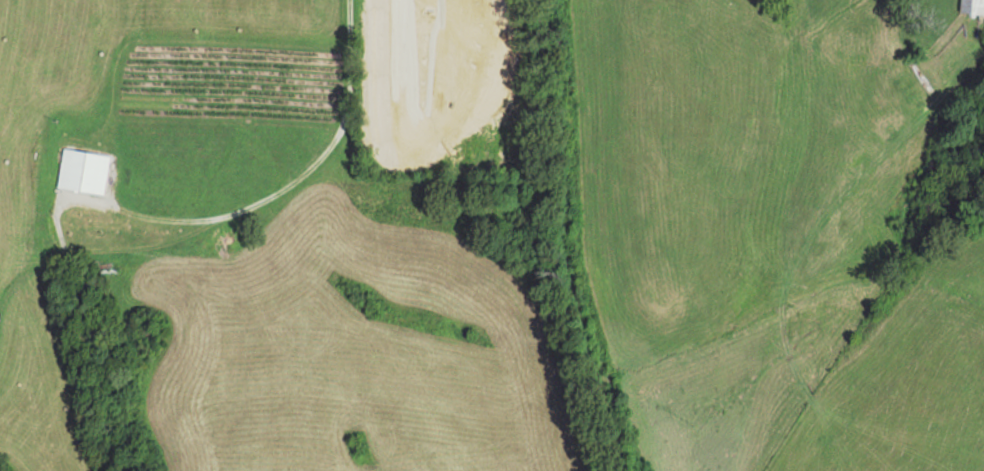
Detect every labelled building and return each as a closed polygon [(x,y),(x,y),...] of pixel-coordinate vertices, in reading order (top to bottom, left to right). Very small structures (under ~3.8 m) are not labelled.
[(958,13),(983,15),(983,0),(960,0),(958,13)] [(104,195),(109,155),(62,149),(57,189),(104,195)]
